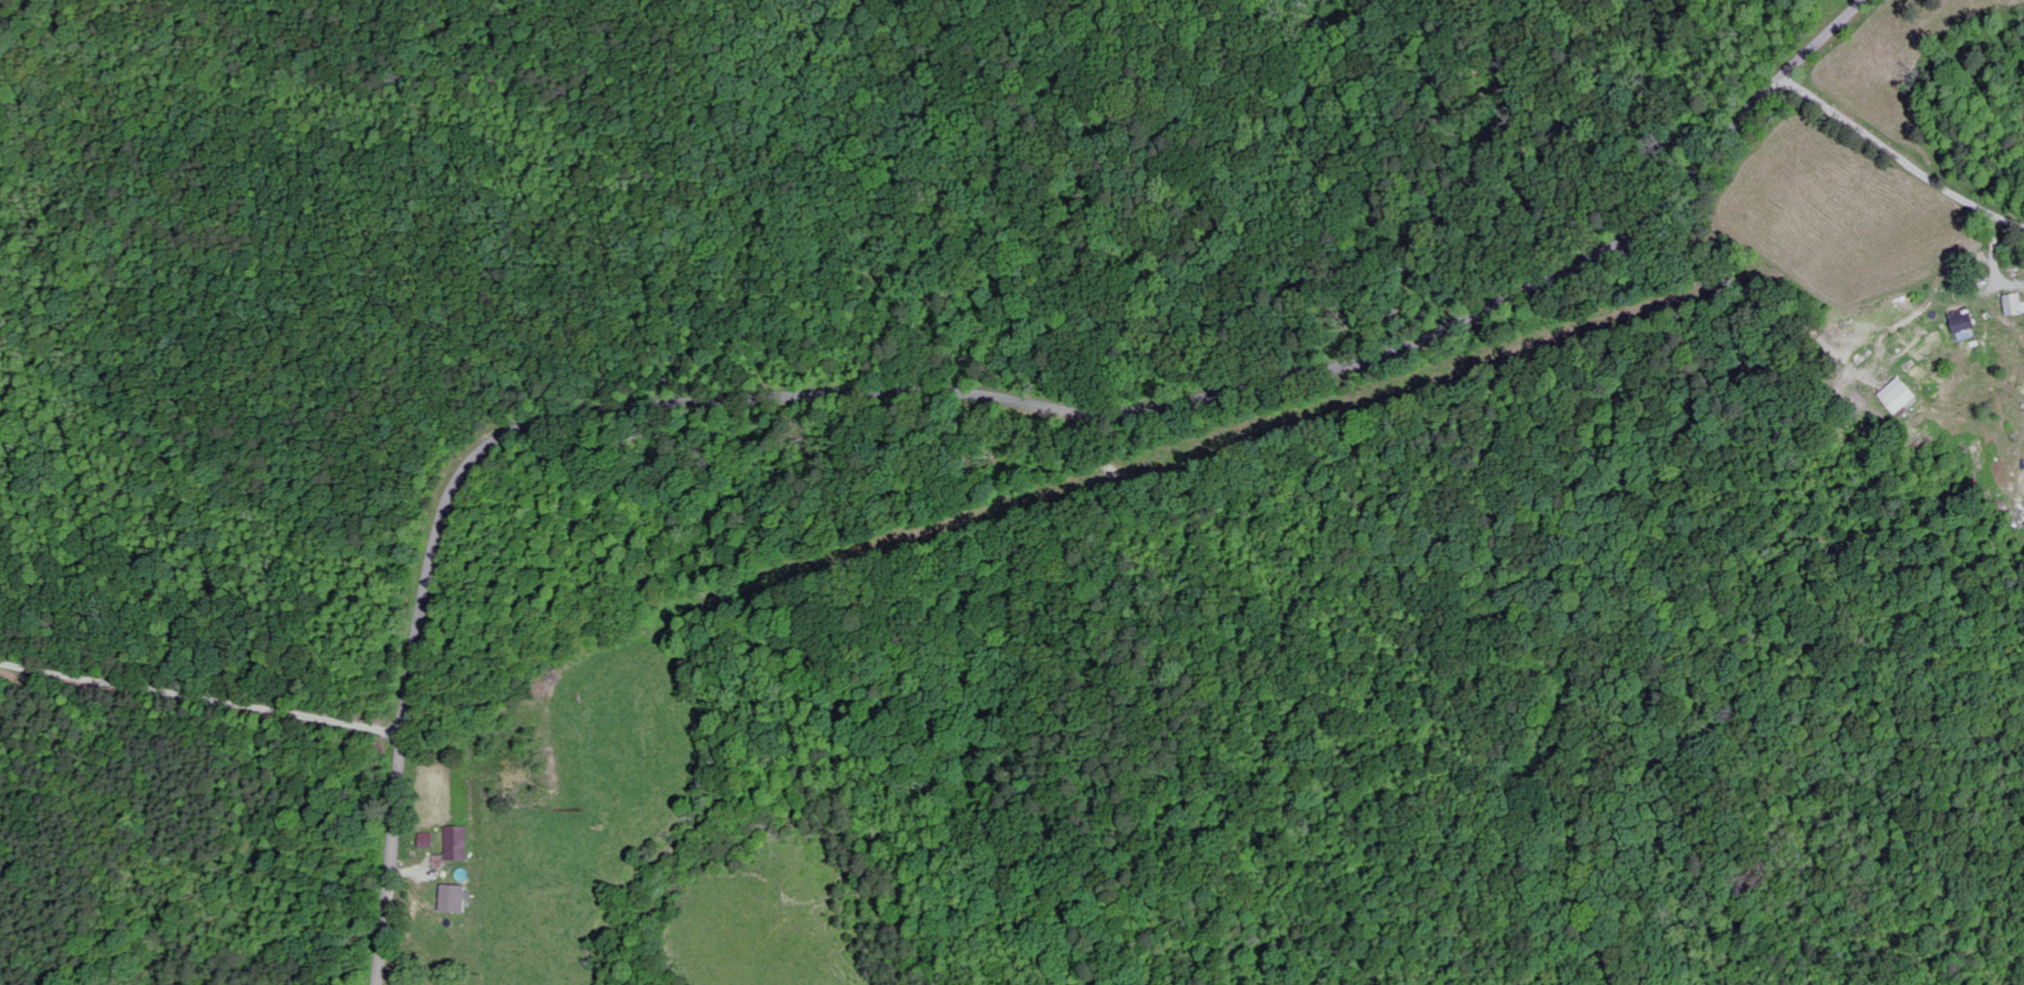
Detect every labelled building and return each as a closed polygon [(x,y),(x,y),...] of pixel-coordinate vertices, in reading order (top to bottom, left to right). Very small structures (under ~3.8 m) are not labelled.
[(2023,316),(2023,297),(2023,294),(2006,297),(2009,318),(2023,316)] [(1958,341),(1978,337),(1973,310),(1953,314),(1958,341)] [(1883,395),(1899,416),(1921,400),(1909,383),(1897,392),(1894,388),(1883,395)] [(471,828),(449,829),(450,863),(472,862),(471,828)] [(423,850),(437,850),(437,835),(424,835),(423,850)] [(469,915),(470,888),(445,887),(444,914),(469,915)]
